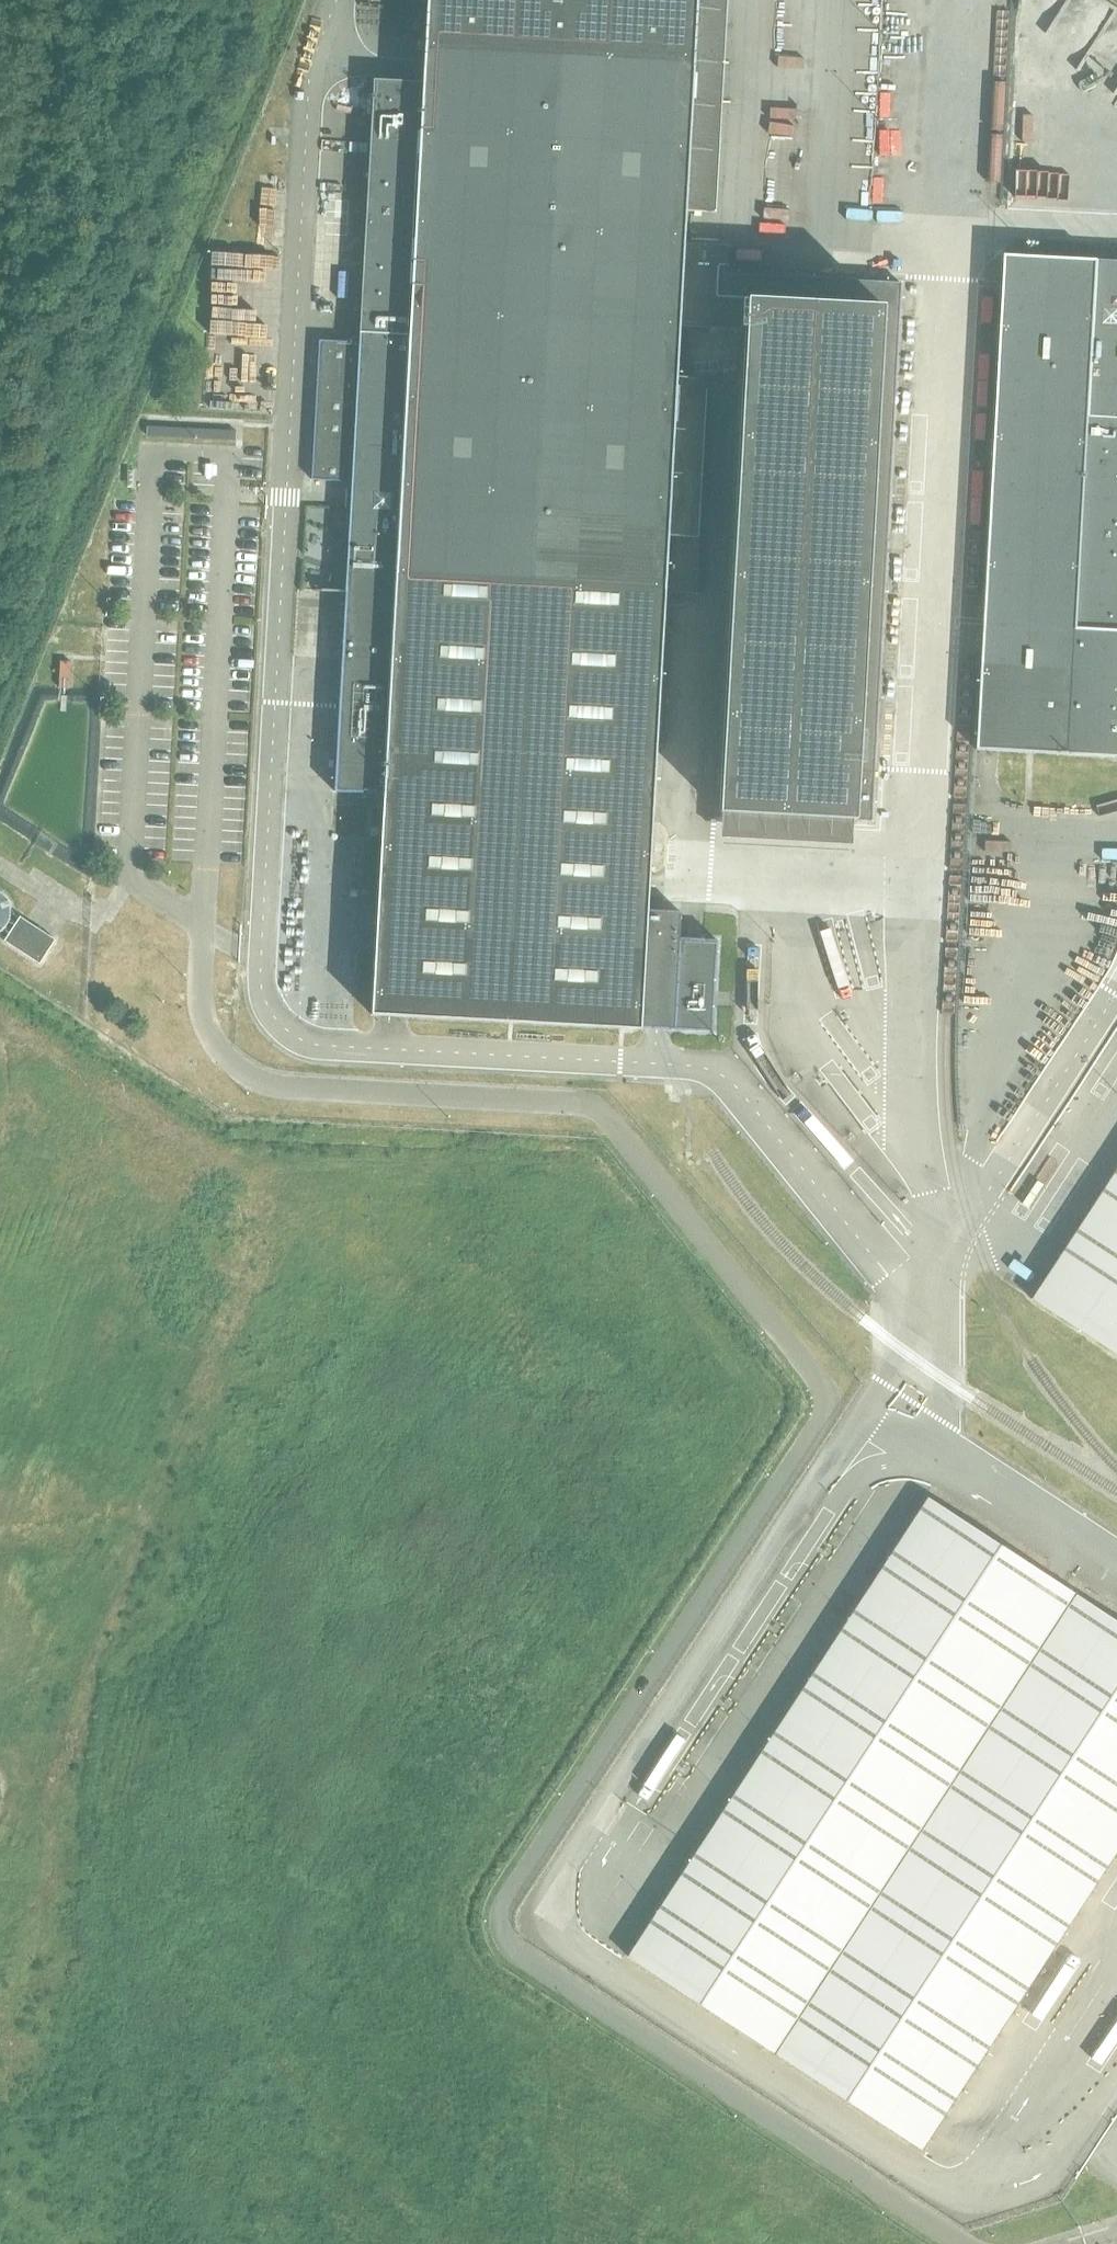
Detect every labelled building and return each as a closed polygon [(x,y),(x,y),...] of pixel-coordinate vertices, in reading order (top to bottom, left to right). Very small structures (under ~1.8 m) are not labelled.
[(384,796),(372,1015),(642,1029),(642,1028),(658,1029),(712,1032),(717,940),(680,938),(681,912),(648,910),(666,592),(696,594),(699,538),(679,537),(669,537),(680,327),(746,330),(749,274),(726,273),(727,245),(685,243),(698,0),(428,0),(423,83),(374,81),(348,550),(344,549),(330,590),(314,589),(314,591),(346,593),(335,792),(383,794),(383,796),(384,796)] [(776,24),(777,78),(800,77),(799,35),(797,36),(797,23),(776,24)] [(919,68),(944,68),(943,56),(919,57),(919,68)] [(768,217),(768,235),(789,235),(789,217),(768,217)] [(216,247),(212,316),(231,317),(233,277),(274,279),(275,267),(253,266),(254,249),(216,247)] [(1116,758),(1116,262),(1003,255),(976,750),(1116,758)] [(344,292),(354,292),(355,270),(345,269),(344,292)] [(719,812),(872,821),(901,283),(749,274),(746,330),(719,812)] [(246,319),(213,317),(212,349),(245,351),(246,319)] [(239,438),(239,427),(214,427),(214,438),(239,438)] [(66,656),(61,683),(72,686),(78,659),(66,656)] [(15,888),(0,888),(0,929),(16,929),(15,888)] [(973,928),(988,930),(990,904),(976,903),(973,928)] [(44,958),(59,935),(25,914),(11,937),(44,958)] [(1032,1299),(1116,1355),(1116,1170),(1032,1299)] [(628,1956),(922,2149),(1116,1851),(1116,1621),(928,1498),(628,1956)]
